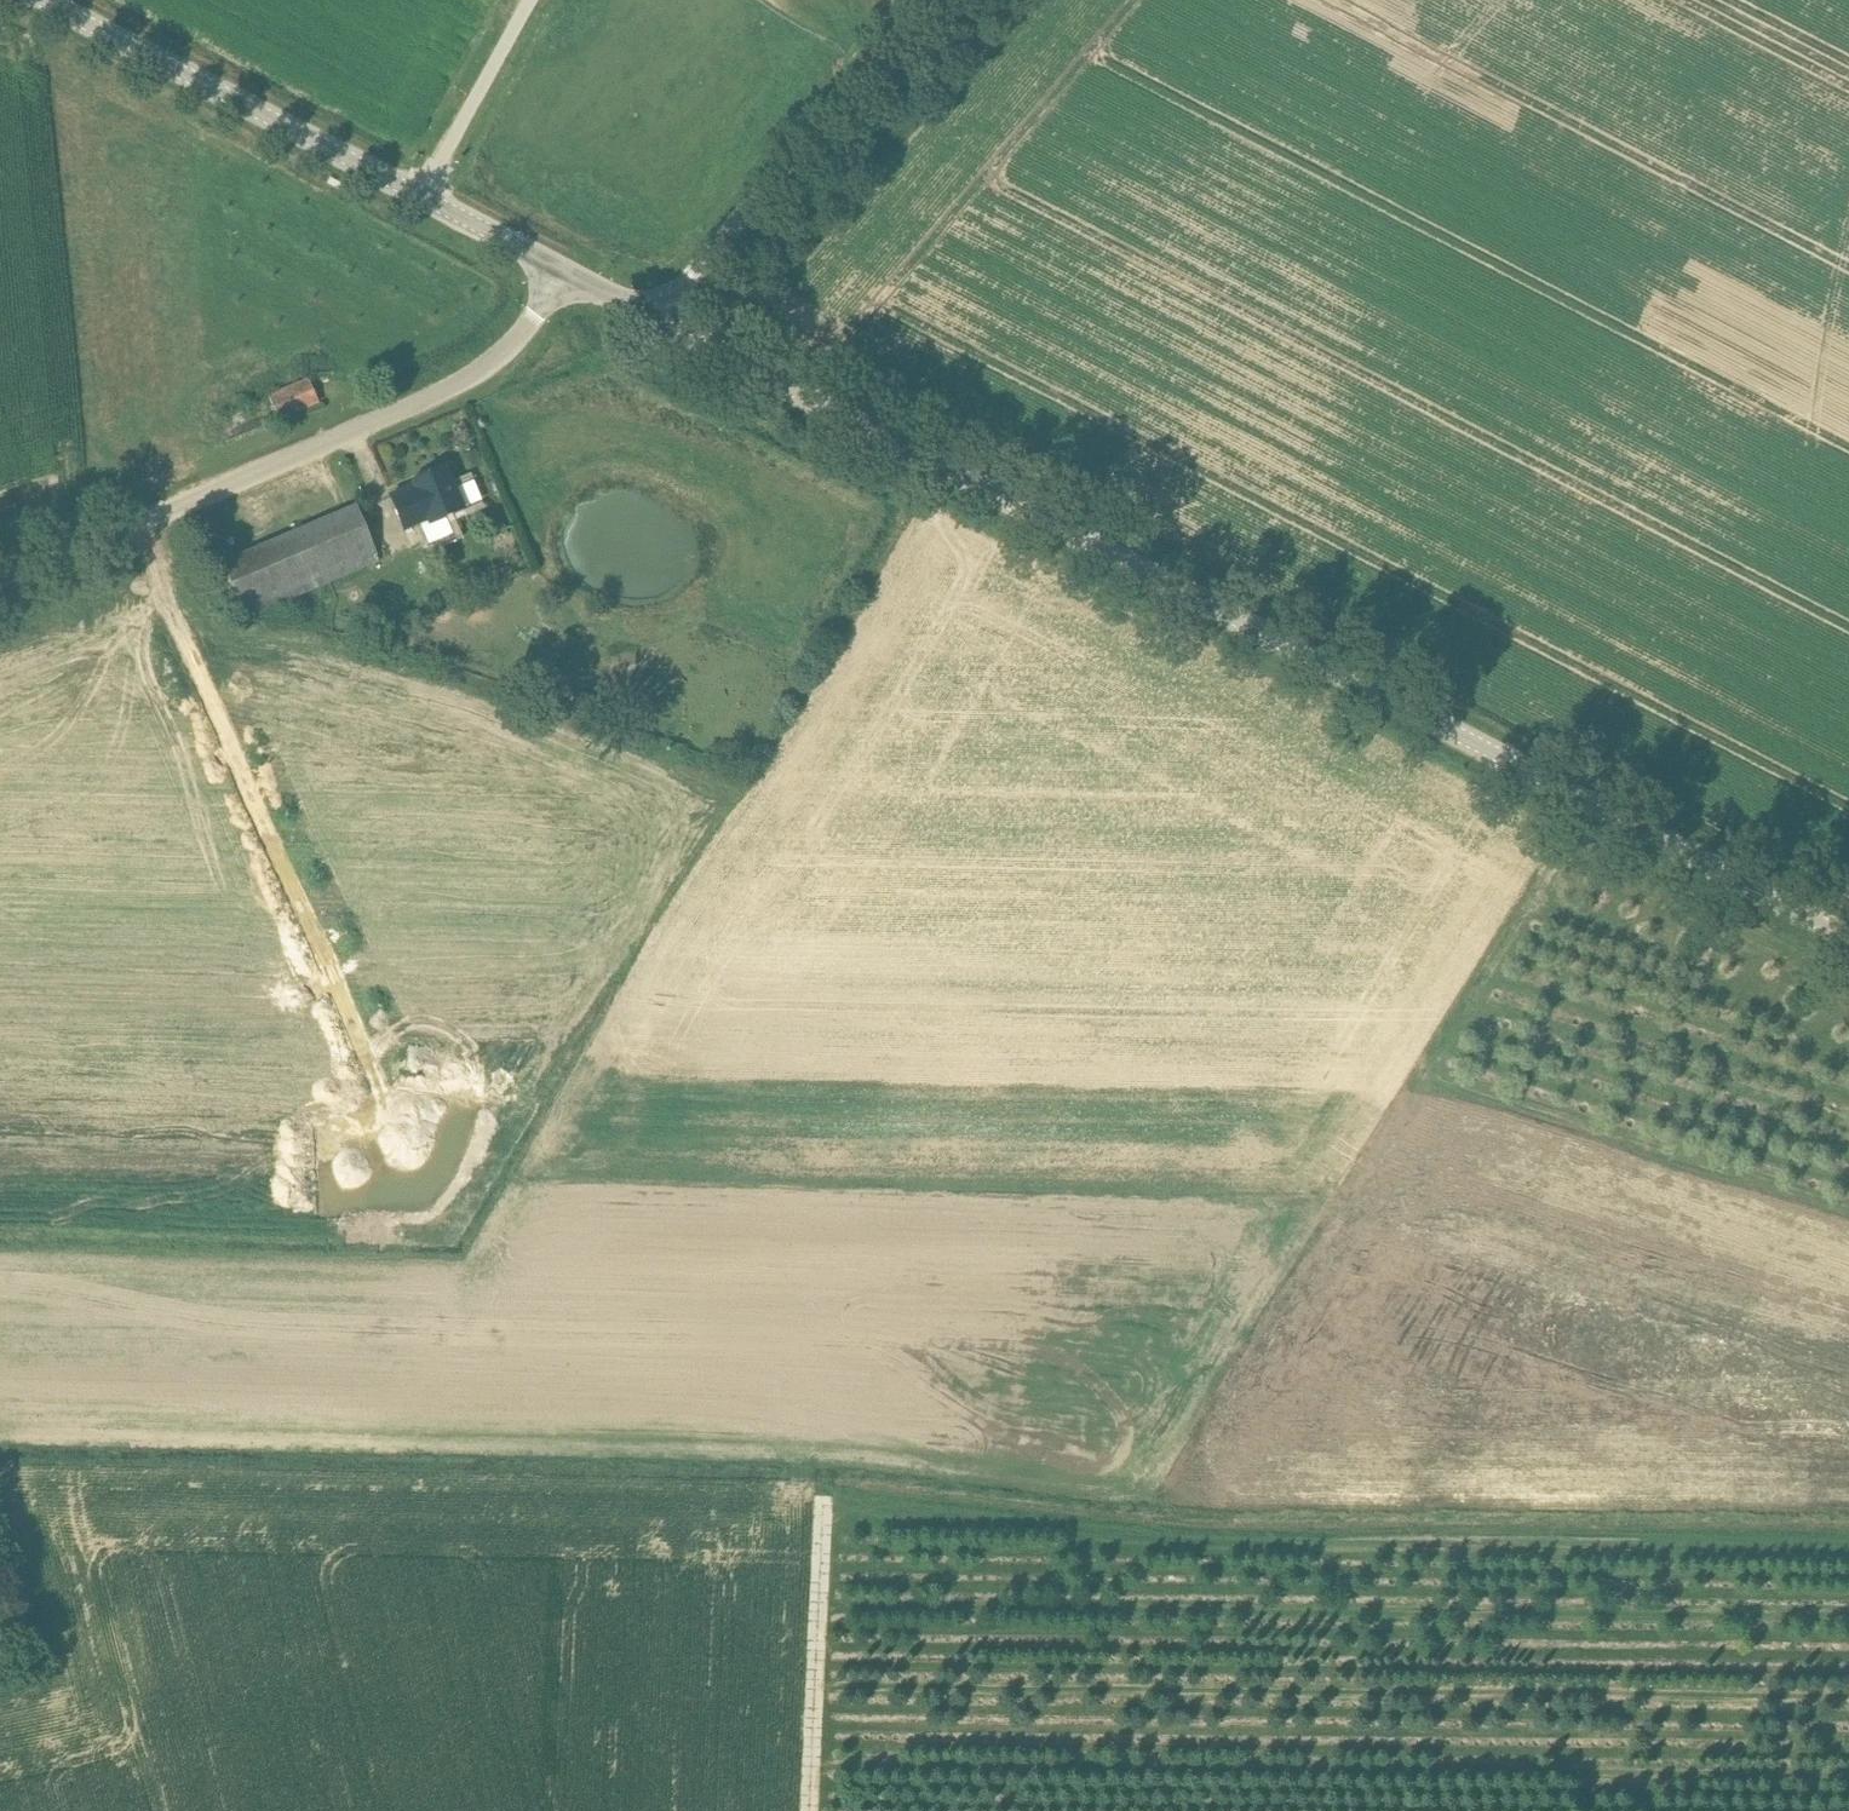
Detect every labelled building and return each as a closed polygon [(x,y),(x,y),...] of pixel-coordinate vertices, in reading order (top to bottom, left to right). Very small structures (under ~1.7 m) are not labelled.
[(319,402),(314,391),(309,380),(269,397),(279,420),(319,402)] [(429,520),(430,524),(482,502),(474,482),(456,490),(447,468),(413,482),(414,486),(391,496),(406,530),(429,520)] [(384,567),(367,528),(358,506),(223,563),(246,617),(356,570),(358,576),(366,573),(367,574),(384,567)]
